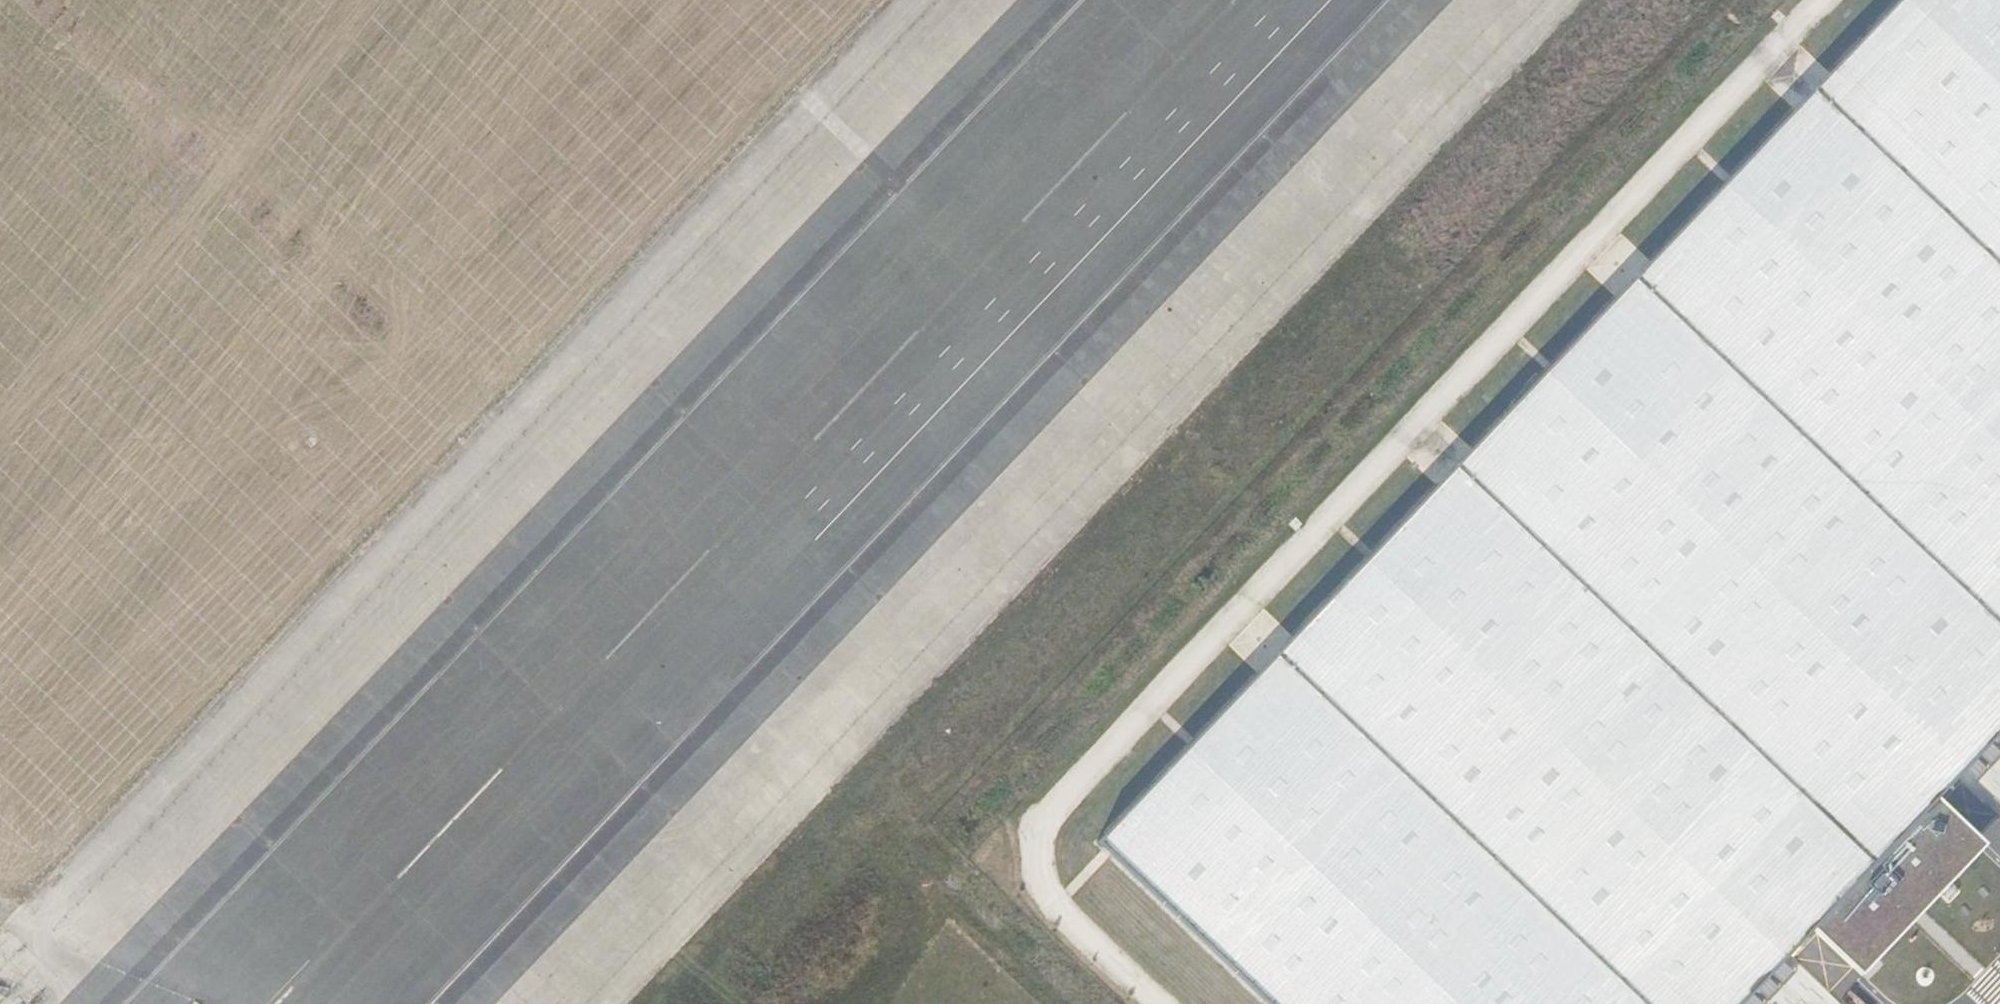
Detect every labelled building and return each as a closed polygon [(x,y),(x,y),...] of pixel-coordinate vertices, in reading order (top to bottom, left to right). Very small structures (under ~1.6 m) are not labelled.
[(1092,843),(1260,1003),(1748,1003),(1999,739),(1999,0),(1904,0),(1092,843)]
